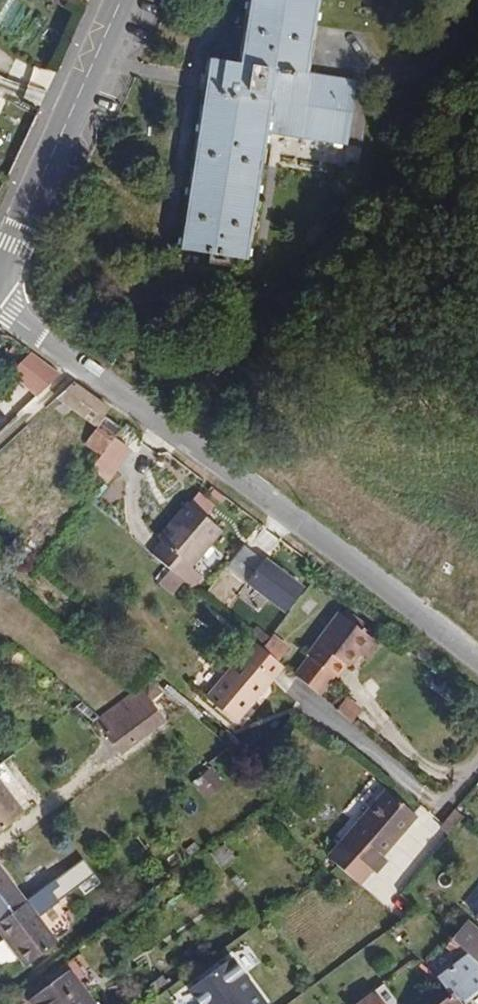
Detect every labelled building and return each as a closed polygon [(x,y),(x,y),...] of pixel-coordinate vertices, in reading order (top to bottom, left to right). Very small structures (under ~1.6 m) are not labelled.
[(235,58),(233,68),(203,64),(175,259),(242,268),(261,136),(330,146),(347,148),(357,79),(338,77),(308,73),(318,0),(243,0),(235,58)] [(10,103),(0,97),(0,121),(10,103)] [(39,396),(57,379),(33,355),(15,372),(39,396)] [(102,420),(108,411),(71,383),(53,400),(93,431),(102,420)] [(97,458),(111,440),(117,431),(102,420),(93,431),(81,447),(97,458)] [(111,470),(126,451),(111,440),(97,458),(89,470),(122,493),(130,484),(111,470)] [(17,449),(0,464),(0,495),(20,517),(53,488),(17,449)] [(190,566),(220,530),(187,502),(157,539),(161,543),(151,554),(169,570),(183,580),(192,588),(202,575),(190,566)] [(304,591),(265,560),(244,587),(283,617),(304,591)] [(172,593),(183,580),(169,570),(158,583),(172,593)] [(347,675),(362,659),(369,664),(379,650),(338,618),(305,657),(307,659),(336,681),(337,682),(344,674),(347,675)] [(289,648),(272,636),(262,649),(278,662),(289,648)] [(232,732),(283,671),(278,666),(263,653),(253,645),(202,707),(232,732)] [(280,664),(264,651),(263,653),(278,666),(280,664)] [(336,681),(307,659),(292,678),(320,701),(336,681)] [(167,723),(154,704),(167,696),(151,684),(136,695),(102,718),(98,721),(121,755),(167,723)] [(358,710),(340,695),(332,704),(350,720),(358,710)] [(0,773),(0,834),(28,816),(0,773)] [(212,773),(191,787),(203,803),(223,789),(212,773)] [(366,876),(400,838),(417,818),(386,791),(324,863),(330,868),(359,893),(370,880),(366,876)] [(447,835),(461,820),(453,814),(441,829),(447,835)] [(233,861),(222,845),(210,853),(221,870),(233,861)] [(28,867),(17,851),(0,863),(0,870),(7,881),(26,868),(28,867)] [(84,861),(27,900),(37,914),(94,875),(84,861)] [(7,881),(0,870),(0,930),(30,909),(7,881)] [(30,909),(0,930),(0,933),(26,972),(59,950),(30,909)] [(445,948),(463,963),(477,975),(477,936),(464,924),(445,948)] [(235,962),(192,992),(200,1003),(265,1003),(235,962)] [(477,997),(477,975),(463,963),(434,983),(435,985),(446,1001),(442,1003),(469,1003),(477,997)] [(86,990),(73,971),(31,999),(35,1003),(95,1003),(86,990)] [(435,985),(427,989),(435,1003),(442,1003),(446,1001),(435,985)] [(373,995),(360,1003),(380,1003),(373,995)]
